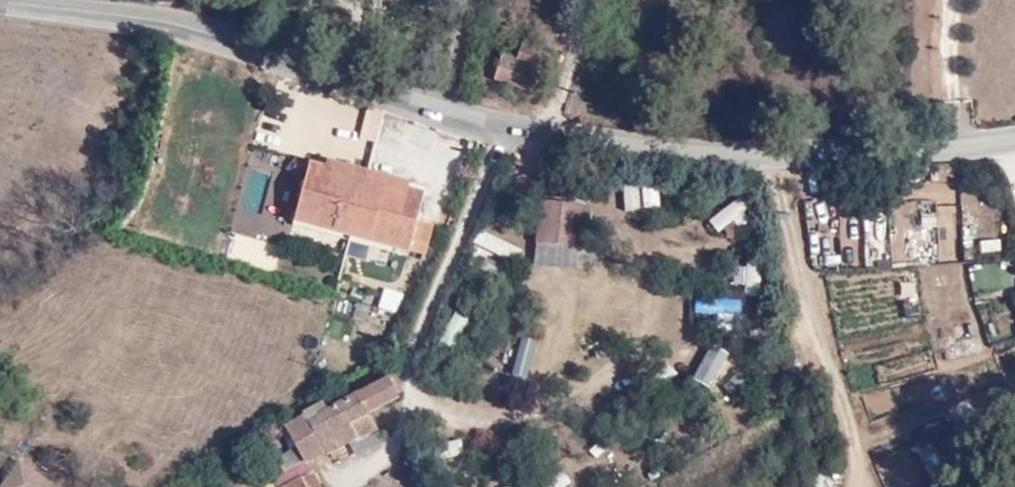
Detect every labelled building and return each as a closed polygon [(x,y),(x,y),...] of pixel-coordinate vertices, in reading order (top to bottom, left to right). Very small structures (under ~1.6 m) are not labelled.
[(525,49),(521,61),(507,57),(500,81),(551,96),(562,60),(525,49)] [(351,173),(366,177),(368,170),(333,160),(328,168),(328,174),(348,180),(351,173)] [(311,163),(296,223),(351,237),(366,177),(351,173),(348,180),(328,174),(328,168),(311,163)] [(407,183),(408,181),(368,170),(366,177),(391,185),(390,190),(406,195),(408,190),(410,185),(408,184),(407,183)] [(366,177),(351,237),(402,251),(414,251),(427,255),(431,256),(438,225),(419,221),(424,195),(408,190),(406,195),(390,190),(391,185),(366,177)] [(623,185),(623,205),(652,205),(652,185),(623,185)] [(718,233),(747,209),(737,196),(707,220),(718,233)] [(538,240),(580,245),(585,205),(543,201),(538,240)] [(867,259),(880,259),(880,237),(867,237),(867,259)] [(538,240),(537,259),(578,265),(580,245),(538,240)] [(846,244),(848,265),(861,263),(859,242),(846,244)] [(742,294),(758,296),(760,262),(744,261),(742,294)] [(741,316),(741,299),(692,297),(692,315),(741,316)] [(509,374),(526,379),(537,341),(520,337),(509,374)] [(715,390),(734,368),(711,349),(692,371),(715,390)] [(390,376),(362,393),(374,415),(403,398),(390,376)] [(374,415),(362,393),(340,406),(333,409),(325,414),(318,422),(311,414),(290,427),(300,447),(296,449),(303,459),(280,472),(261,483),(263,486),(310,486),(303,477),(314,471),(308,461),(330,451),(331,455),(363,438),(364,441),(382,432),(374,415)] [(325,414),(333,409),(340,406),(332,394),(308,409),(311,414),(318,422),(325,414)] [(303,459),(296,449),(274,462),(280,472),(303,459)] [(33,471),(23,464),(8,486),(40,486),(33,471)] [(33,471),(40,486),(56,486),(33,471)] [(314,471),(303,477),(310,486),(324,486),(314,471)]
